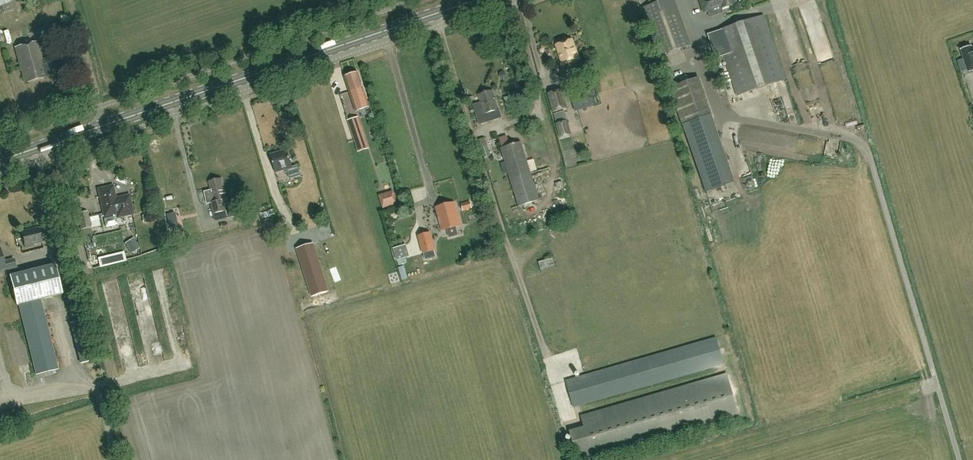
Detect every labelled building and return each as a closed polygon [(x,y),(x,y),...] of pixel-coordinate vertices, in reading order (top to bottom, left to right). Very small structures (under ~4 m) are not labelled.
[(15,9),(12,0),(0,0),(0,10),(1,10),(3,13),(15,9)] [(659,56),(691,44),(677,6),(672,8),(669,0),(649,0),(651,5),(642,8),(659,56)] [(734,0),(701,0),(705,12),(722,7),(722,9),(736,4),(734,0)] [(738,95),(785,79),(763,16),(716,32),(707,35),(716,59),(724,56),(738,95)] [(562,65),(579,60),(576,48),(575,49),(572,40),(555,46),(562,65)] [(25,83),(54,75),(49,58),(42,60),(37,41),(15,47),(25,83)] [(960,49),(960,50),(967,71),(972,70),(972,48),(971,48),(971,47),(971,46),(970,46),(960,49)] [(678,51),(673,54),(677,61),(681,58),(678,51)] [(368,104),(363,88),(358,73),(344,77),(355,108),(368,104)] [(683,126),(711,116),(698,78),(670,88),(683,126)] [(576,82),(580,94),(590,91),(586,79),(576,82)] [(479,125),(500,118),(491,89),(477,94),(479,102),(472,105),(479,125)] [(560,90),(547,94),(552,113),(565,109),(560,90)] [(284,109),(291,107),(287,96),(280,99),(284,109)] [(590,98),(572,103),(573,108),(587,104),(588,108),(592,106),(590,98)] [(352,133),(361,130),(354,106),(345,110),(352,133)] [(565,122),(555,125),(558,138),(569,136),(565,122)] [(518,206),(538,200),(519,142),(500,148),(518,206)] [(294,170),(288,153),(280,156),(279,153),(271,155),(276,172),(285,169),(286,173),(294,170)] [(222,200),(226,199),(221,179),(208,182),(214,205),(211,206),(215,220),(226,218),(222,200)] [(116,217),(118,216),(132,213),(129,196),(115,199),(112,187),(99,190),(105,215),(112,213),(113,217),(104,219),(106,227),(118,225),(116,217)] [(383,207),(396,203),(393,192),(380,196),(383,207)] [(440,229),(459,224),(453,201),(434,206),(440,229)] [(464,210),(471,208),(469,202),(462,204),(464,210)] [(230,217),(240,216),(238,204),(227,206),(230,217)] [(81,230),(92,228),(88,211),(77,213),(81,230)] [(91,216),(92,227),(102,226),(100,215),(91,216)] [(140,231),(139,224),(130,225),(131,232),(140,231)] [(33,244),(42,242),(39,228),(22,233),(25,247),(33,245),(33,244)] [(435,251),(434,245),(431,232),(418,236),(420,245),(422,254),(424,254),(425,260),(436,257),(434,251),(435,251)] [(127,243),(132,251),(139,246),(134,238),(127,243)] [(396,261),(405,260),(404,253),(408,252),(406,242),(393,244),(396,261)] [(314,244),(296,249),(311,297),(329,291),(314,244)] [(16,266),(14,259),(4,262),(0,248),(0,249),(0,270),(16,266)] [(98,256),(101,267),(128,260),(125,250),(98,256)] [(541,269),(554,265),(552,258),(539,262),(541,269)] [(42,298),(62,293),(55,265),(10,276),(17,304),(20,304),(37,374),(59,368),(42,298)] [(133,297),(150,295),(149,287),(131,290),(133,297)] [(574,407),(724,364),(716,338),(566,381),(574,407)] [(740,418),(727,373),(580,416),(584,427),(569,431),(577,459),(596,459),(740,418)] [(934,378),(923,378),(923,392),(935,392),(934,378)]
